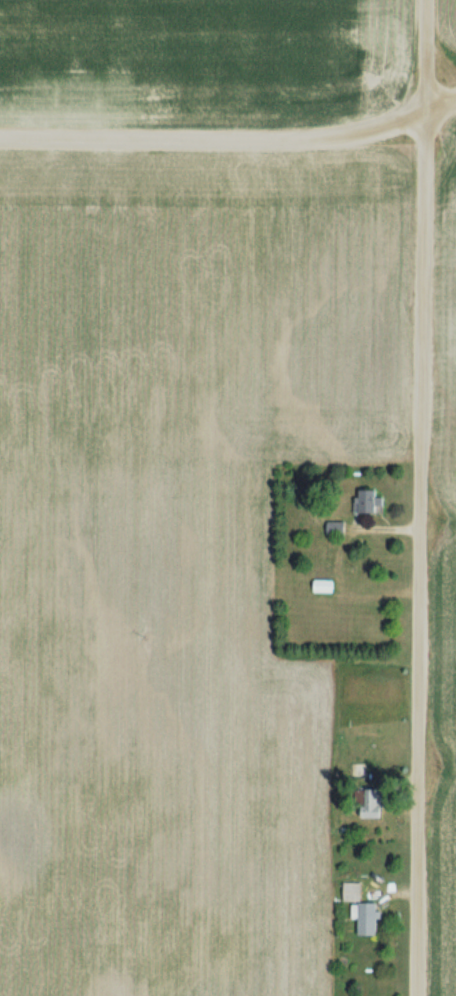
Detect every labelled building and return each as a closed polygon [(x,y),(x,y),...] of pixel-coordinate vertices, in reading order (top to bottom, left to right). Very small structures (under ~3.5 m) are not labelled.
[(381,493),(356,493),(355,514),(379,515),(379,506),(381,506),(381,493)] [(328,536),(347,536),(347,523),(328,523),(328,536)] [(317,593),(337,593),(337,581),(317,581),(317,593)] [(367,818),(386,818),(386,790),(367,790),(367,818)] [(362,884),(345,884),(345,901),(362,901),(362,884)]
